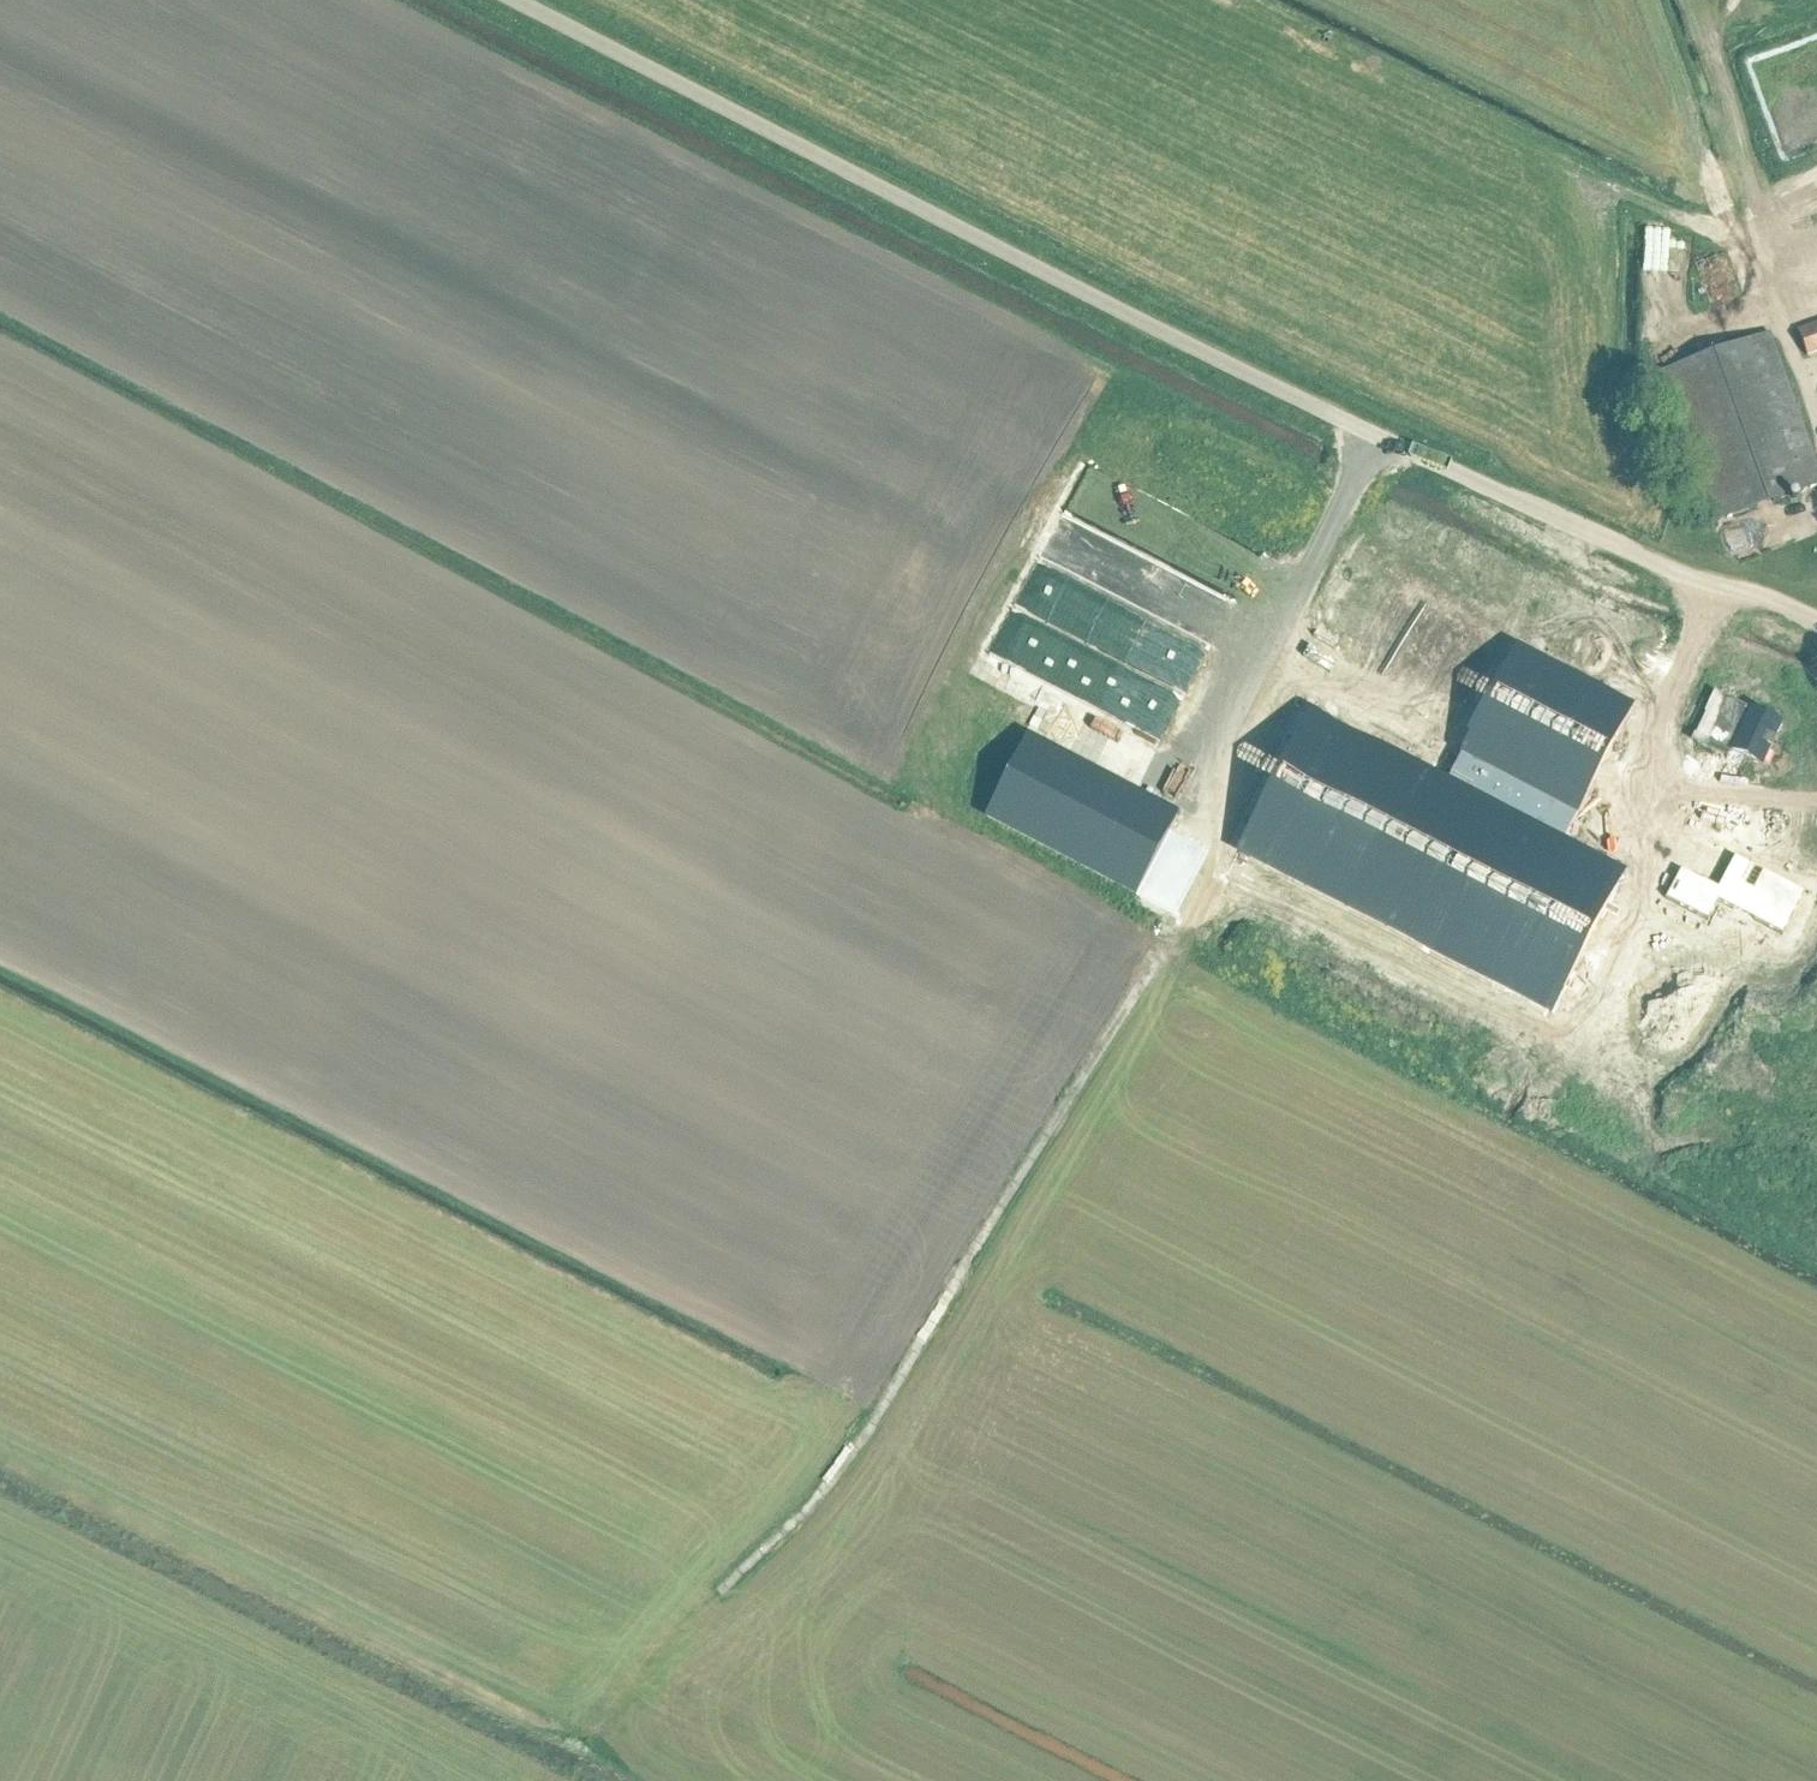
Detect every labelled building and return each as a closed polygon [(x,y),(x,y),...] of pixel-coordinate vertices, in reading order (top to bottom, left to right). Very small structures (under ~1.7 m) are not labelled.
[(1680,218),(1654,218),(1653,294),(1659,294),(1660,267),(1677,267),(1677,276),(1703,276),(1704,236),(1680,236),(1680,218)] [(1797,334),(1806,359),(1816,355),(1816,327),(1797,334)] [(1816,488),(1816,469),(1769,336),(1655,377),(1709,527),(1816,488)] [(1772,507),(1736,520),(1745,542),(1780,528),(1772,507)] [(1506,614),(1344,555),(1329,595),(1491,654),(1506,614)] [(1471,575),(1467,600),(1508,606),(1512,581),(1471,575)] [(1445,787),(1310,717),(1240,853),(1551,1015),(1622,879),(1560,847),(1630,713),(1515,653),(1445,787)] [(1176,819),(1027,742),(987,819),(1136,896),(1176,819)] [(1717,891),(1680,872),(1665,902),(1707,924),(1717,904),(1732,912),(1754,924),(1782,938),(1804,895),(1734,859),(1717,891)] [(1446,1027),(1458,981),(1419,971),(1407,1017),(1446,1027)]
